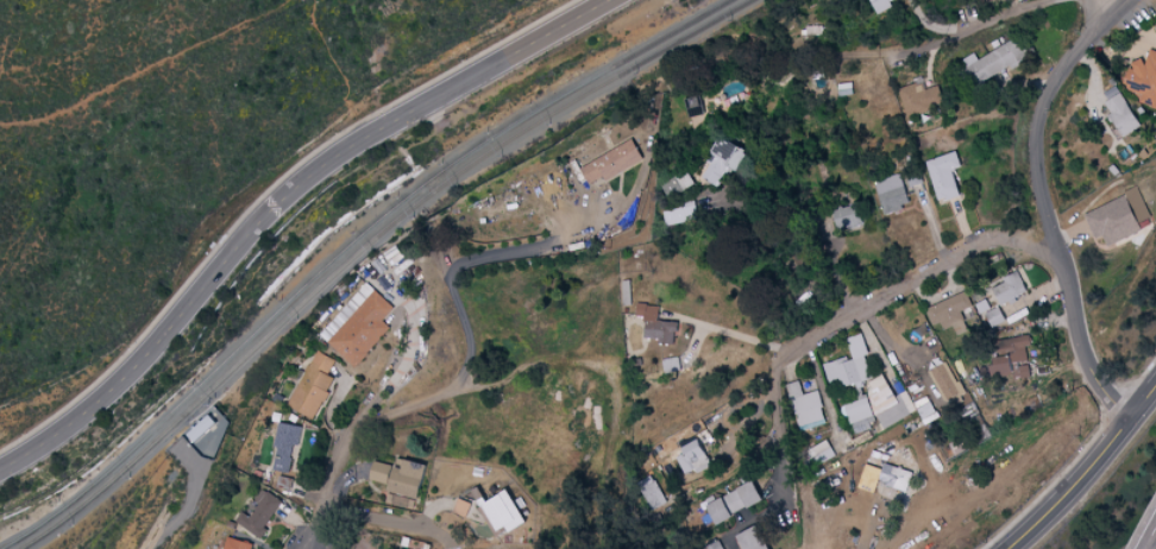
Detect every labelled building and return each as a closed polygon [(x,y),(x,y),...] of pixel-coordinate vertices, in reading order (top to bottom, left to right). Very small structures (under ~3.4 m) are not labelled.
[(879,13),(894,5),(891,0),(892,0),(872,0),(879,13)] [(978,58),(974,51),(962,58),(976,85),(1028,57),(1017,37),(978,58)] [(1151,47),(1147,61),(1135,57),(1125,87),(1143,93),(1141,101),(1155,106),(1155,49),(1151,47)] [(945,103),(939,83),(923,88),(920,80),(899,87),(908,115),(945,103)] [(1110,112),(1124,135),(1142,124),(1118,83),(1103,92),(1114,110),(1110,112)] [(686,97),(689,115),(705,113),(702,94),(686,97)] [(722,186),(731,166),(739,169),(749,148),(721,135),(702,177),(722,186)] [(582,166),(591,182),(606,174),(608,178),(645,158),(634,137),(582,166)] [(954,168),(963,165),(958,149),(927,158),(940,200),(962,193),(954,168)] [(877,178),(886,211),(911,205),(902,172),(877,178)] [(1085,211),(1097,236),(1104,233),(1110,244),(1143,228),(1140,221),(1151,215),(1138,187),(1085,211)] [(700,217),(695,197),(662,205),(667,224),(700,217)] [(835,208),(841,229),(866,221),(859,201),(835,208)] [(1002,303),(1029,291),(1019,271),(993,284),(1002,303)] [(321,333),(357,365),(391,327),(383,320),(395,306),(367,281),(321,333)] [(935,330),(966,320),(962,308),(974,304),(970,290),(927,304),(935,330)] [(992,307),(988,297),(977,301),(981,311),(992,307)] [(677,340),(679,320),(660,318),(661,304),(638,301),(637,314),(647,315),(645,337),(677,340)] [(1007,320),(999,304),(986,311),(994,326),(1007,320)] [(847,336),(853,354),(825,362),(833,388),(873,376),(866,354),(870,353),(863,331),(847,336)] [(998,338),(1000,358),(993,359),(995,374),(1015,371),(1016,376),(1031,374),(1030,361),(1029,361),(1027,345),(1032,344),(1031,333),(998,338)] [(316,417),(336,376),(329,373),(336,358),(317,348),(289,403),(316,417)] [(929,369),(947,403),(965,393),(947,359),(929,369)] [(886,426),(918,409),(906,389),(896,395),(883,372),(862,384),(886,426)] [(788,382),(800,429),(828,422),(819,388),(804,392),(800,378),(788,382)] [(854,431),(878,422),(868,395),(844,404),(854,431)] [(302,424),(279,421),(274,470),(291,472),(294,443),(300,444),(302,424)] [(802,451),(810,467),(836,454),(828,438),(802,451)] [(676,451),(686,472),(697,467),(698,471),(713,464),(701,439),(676,451)] [(375,459),(370,478),(390,482),(389,489),(419,497),(427,462),(405,457),(403,466),(375,459)] [(882,479),(892,481),(889,498),(906,501),(912,468),(885,463),(882,479)] [(668,502),(653,472),(638,480),(652,510),(668,502)] [(279,486),(293,488),(295,477),(281,474),(279,486)] [(708,501),(717,521),(765,499),(755,479),(708,501)] [(283,499),(262,487),(255,499),(260,501),(252,515),(243,510),(236,521),(262,535),(283,499)] [(507,524),(510,530),(527,520),(509,488),(483,502),(498,529),(507,524)] [(468,515),(473,501),(459,497),(455,511),(468,515)] [(758,523),(738,533),(746,548),(772,548),(758,523)] [(255,542),(229,535),(225,548),(253,548),(255,542)] [(706,548),(726,548),(721,538),(704,546),(706,548)]
